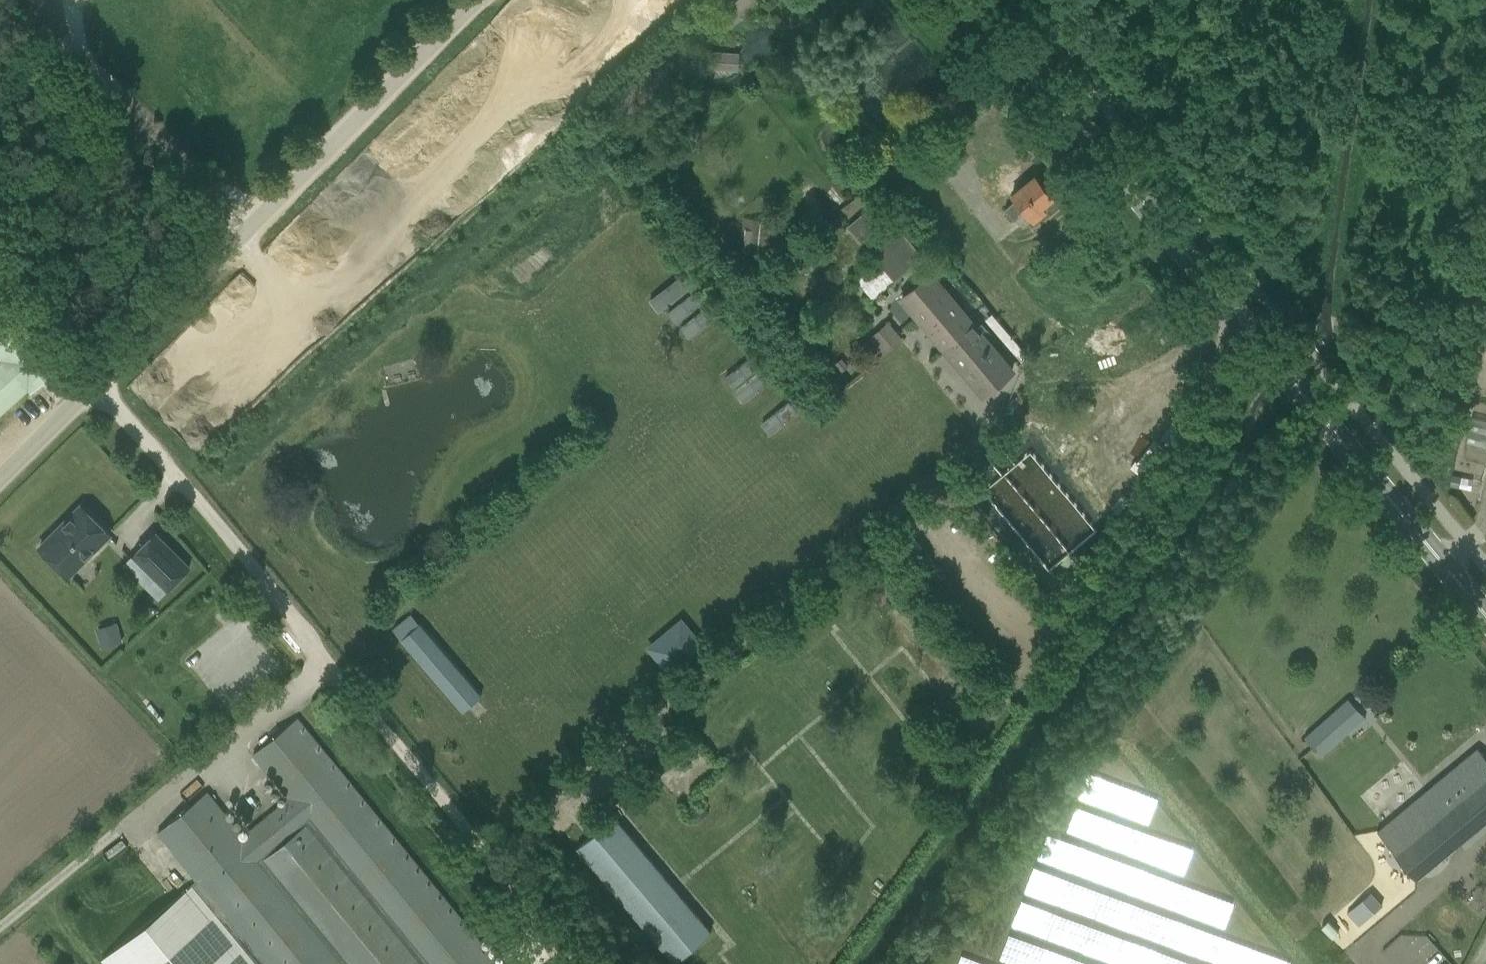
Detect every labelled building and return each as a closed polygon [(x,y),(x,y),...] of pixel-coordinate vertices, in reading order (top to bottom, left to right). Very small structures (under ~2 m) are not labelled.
[(723,70),(725,51),(710,50),(708,69),(723,70)] [(1015,220),(1025,211),(1034,221),(1046,211),(1042,207),(1054,197),(1036,175),(1011,196),(1014,199),(1004,208),(1015,220)] [(877,202),(848,229),(892,282),(922,255),(877,202)] [(940,252),(928,262),(936,271),(948,262),(940,252)] [(685,273),(651,297),(660,310),(665,306),(675,319),(703,299),(685,273)] [(932,273),(902,298),(984,395),(1013,371),(932,273)] [(29,390),(31,392),(61,366),(22,321),(0,341),(0,356),(3,359),(0,362),(0,415),(29,390)] [(889,321),(870,337),(883,353),(902,338),(889,321)] [(841,358),(835,363),(842,371),(848,366),(841,358)] [(1099,531),(1032,450),(982,490),(1049,571),(1099,531)] [(111,532),(82,504),(40,547),(68,575),(111,532)] [(191,566),(156,531),(132,555),(167,590),(191,566)] [(666,669),(698,645),(681,622),(649,647),(666,669)] [(482,696),(420,623),(401,639),(463,712),(482,696)] [(122,643),(118,628),(97,634),(101,649),(122,643)] [(333,698),(326,691),(324,693),(316,699),(323,707),(331,700),(333,698)] [(1336,709),(1335,707),(1304,735),(1322,757),(1355,729),(1353,727),(1365,716),(1348,698),(1336,709)] [(302,713),(252,752),(288,797),(244,832),(211,789),(160,828),(267,963),(499,963),(302,713)] [(1462,760),(1377,831),(1416,877),(1485,817),(1485,758),(1478,748),(1462,760)] [(712,931),(615,815),(577,847),(674,963),(712,931)] [(112,963),(260,963),(200,883),(104,953),(112,963)] [(1371,891),(1348,912),(1359,925),(1383,904),(1371,891)]
